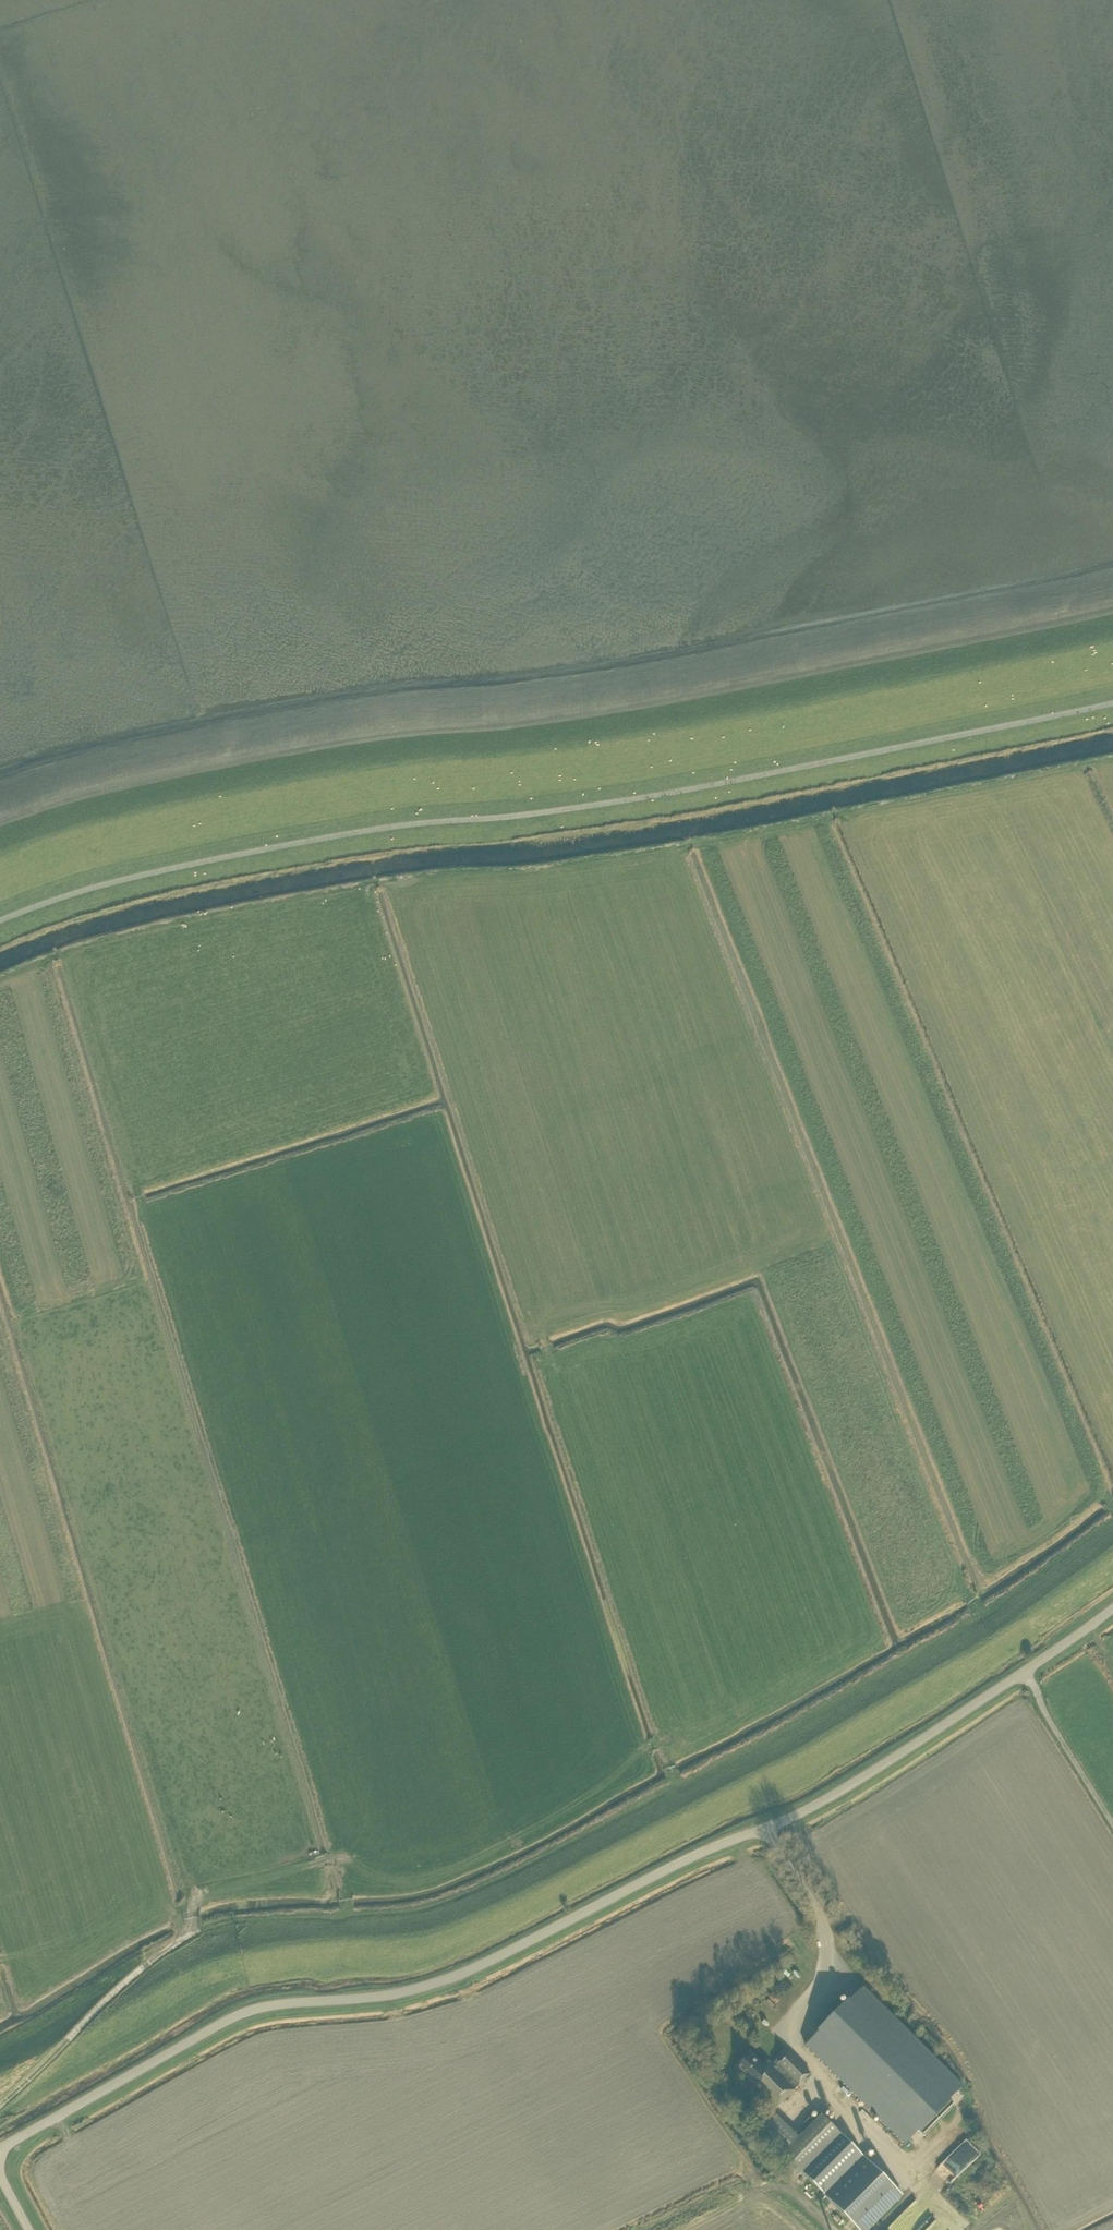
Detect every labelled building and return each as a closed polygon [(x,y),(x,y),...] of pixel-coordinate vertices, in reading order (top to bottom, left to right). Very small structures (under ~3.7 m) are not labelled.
[(806,2046),(904,2145),(919,2131),(924,2136),(954,2107),(949,2101),(963,2087),(865,1988),(845,2007),(839,2000),(819,2019),(826,2026),(806,2046)] [(795,2090),(794,2089),(811,2073),(788,2050),(772,2065),(769,2061),(762,2068),(749,2054),(737,2067),(756,2086),(754,2088),(775,2110),(795,2090)] [(767,2138),(783,2122),(776,2115),(760,2131),(767,2138)] [(822,2115),(783,2154),(802,2173),(841,2133),(822,2115)] [(841,2133),(802,2173),(825,2195),(864,2157),(841,2133)] [(901,2194),(864,2157),(825,2195),(824,2196),(858,2229),(866,2229),(901,2194)]
